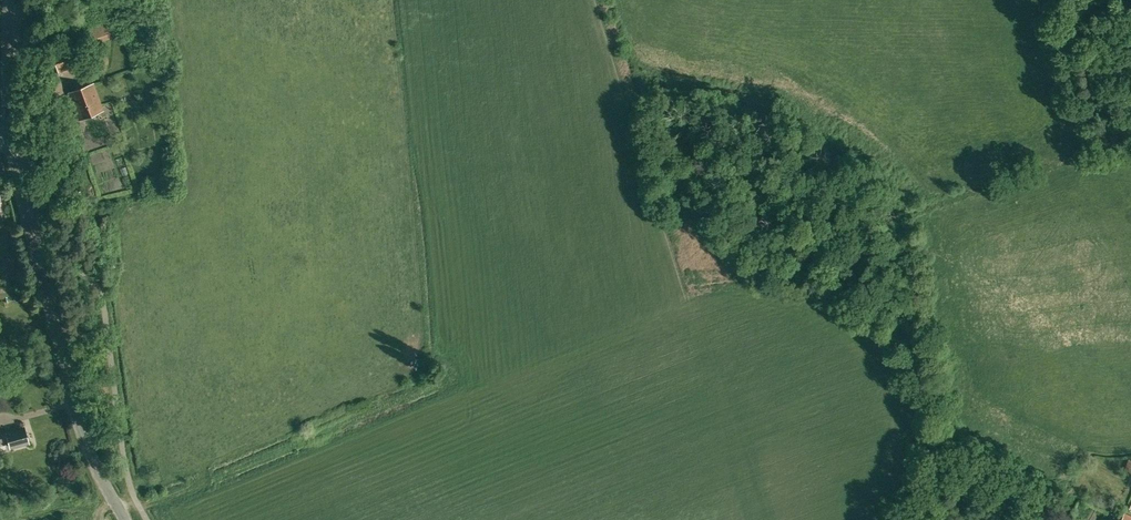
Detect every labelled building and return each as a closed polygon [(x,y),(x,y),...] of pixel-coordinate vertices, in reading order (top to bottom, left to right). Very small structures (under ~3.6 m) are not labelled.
[(94,44),(114,37),(109,21),(89,28),(94,44)] [(82,66),(74,43),(51,51),(60,74),(82,66)] [(79,120),(103,111),(93,84),(68,93),(79,120)] [(69,159),(77,158),(75,150),(68,151),(69,159)] [(25,433),(24,428),(14,430),(0,434),(0,442),(8,440),(10,447),(28,442),(27,441),(28,439),(28,437),(28,435),(27,434),(25,433)]
